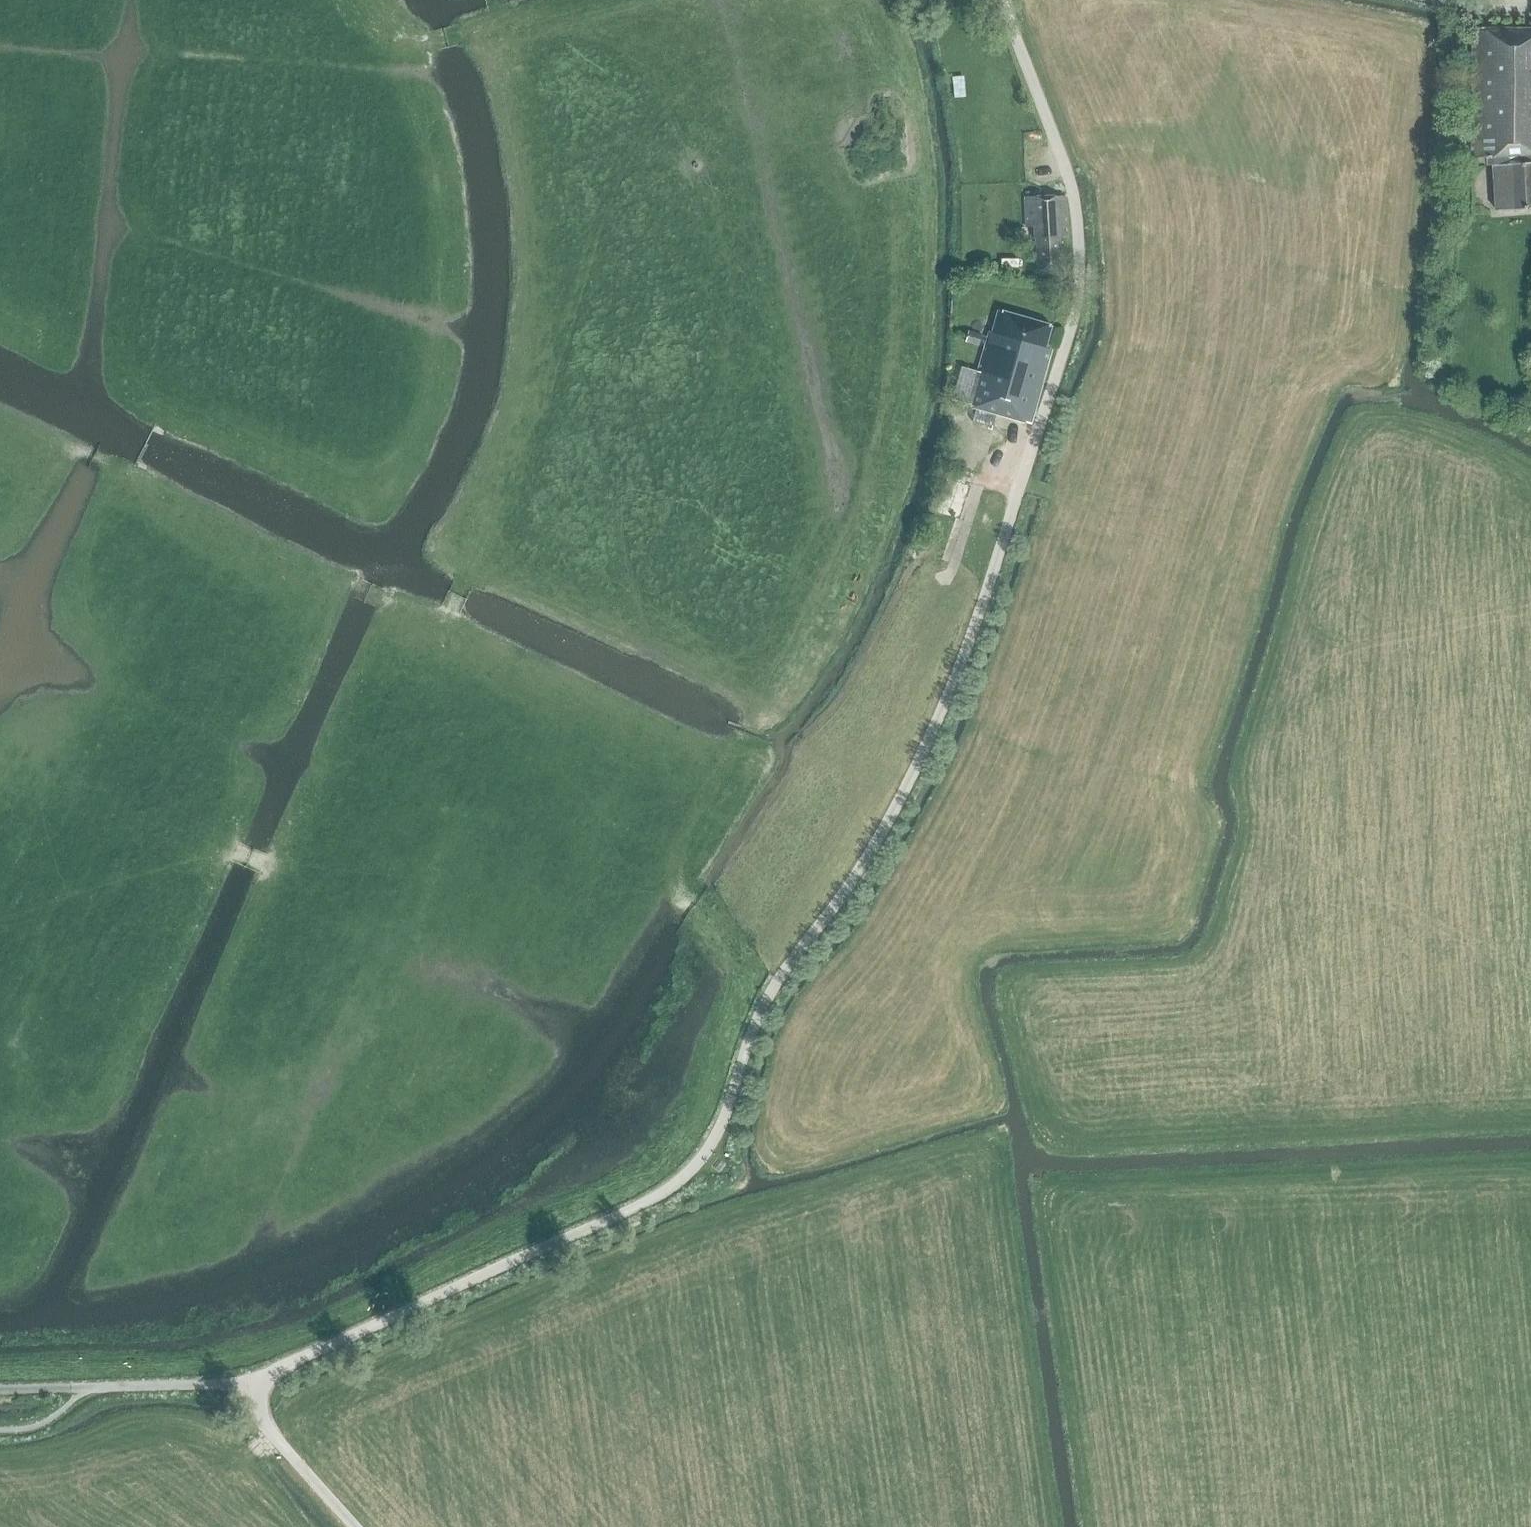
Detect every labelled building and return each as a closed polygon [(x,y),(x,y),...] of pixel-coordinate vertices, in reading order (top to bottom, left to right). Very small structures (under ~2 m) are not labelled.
[(1472,29),(1472,158),(1496,158),(1496,211),(1530,208),(1530,29),(1472,29)] [(1065,238),(1064,197),(1025,199),(1026,228),(1034,228),(1034,240),(1036,240),(1037,269),(1060,269),(1059,239),(1065,238)] [(1051,326),(998,311),(992,333),(989,332),(968,405),(1030,423),(1051,350),(1045,348),(1051,326)]
